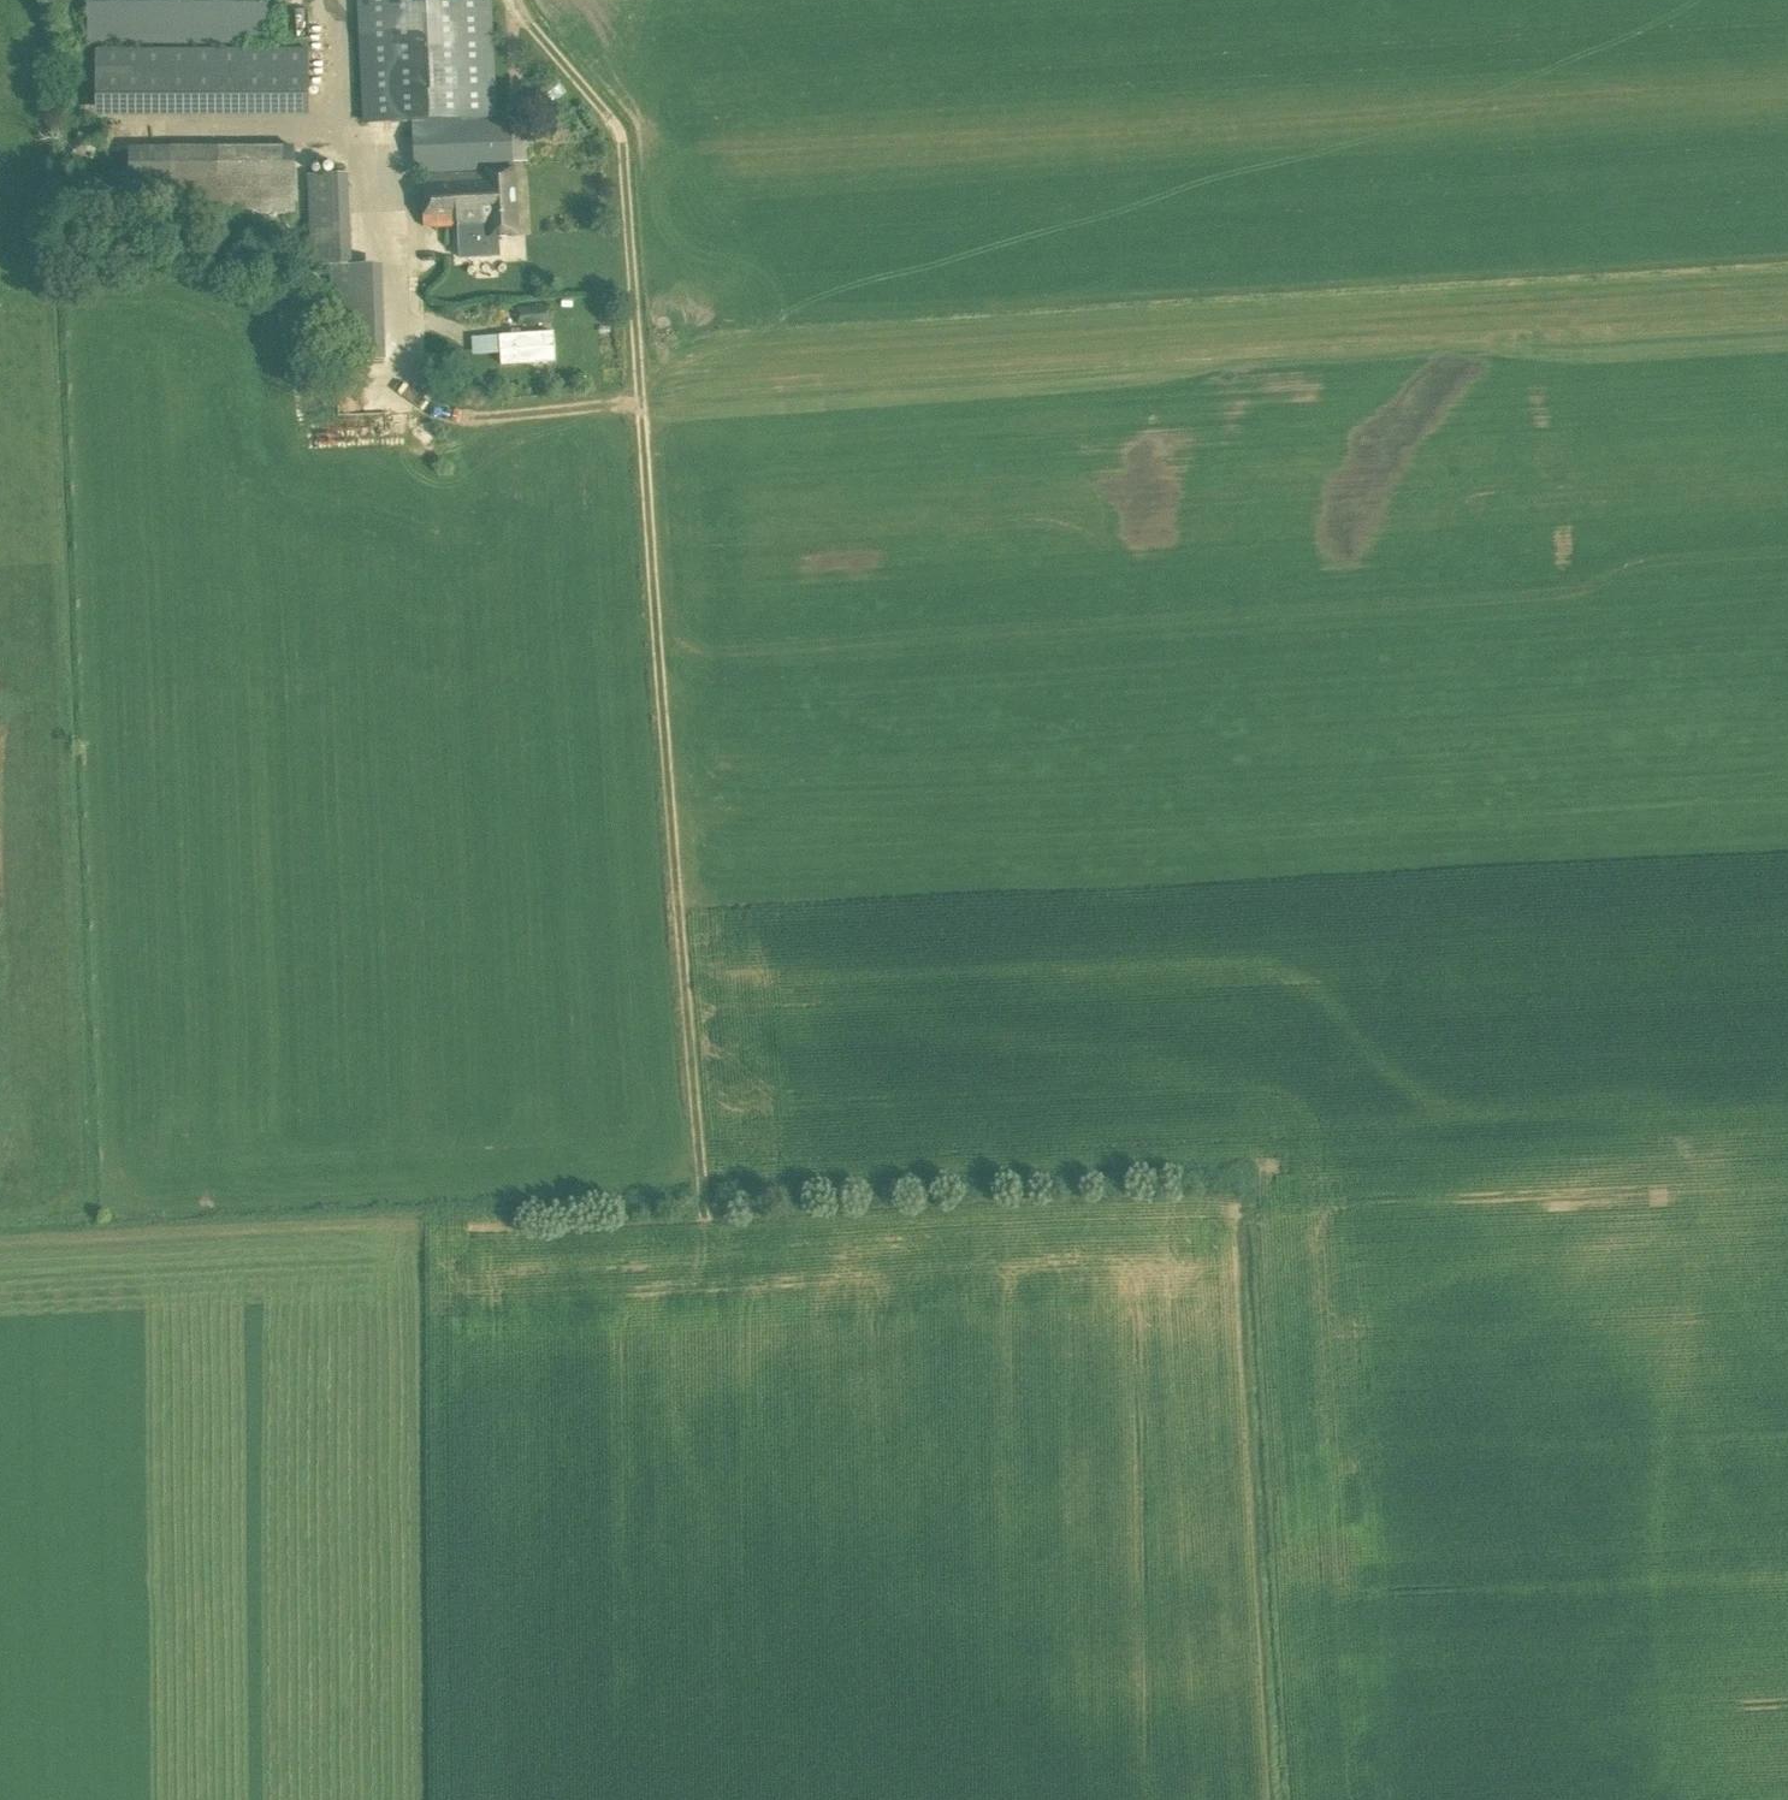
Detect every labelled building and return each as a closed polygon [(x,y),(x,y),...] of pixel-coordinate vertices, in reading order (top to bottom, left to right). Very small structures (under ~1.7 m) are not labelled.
[(266,40),(266,0),(88,0),(88,40),(266,40)] [(492,117),(487,0),(360,0),(365,123),(369,123),(414,121),(492,117)] [(97,98),(308,96),(308,49),(97,50),(97,98)] [(458,227),(459,236),(460,257),(501,255),(500,235),(517,234),(514,167),(512,116),(492,117),(414,121),(416,177),(422,177),(424,228),(458,227)] [(296,146),(248,146),(249,215),(297,214),(296,146)] [(351,218),(349,172),(306,174),(309,220),(351,218)] [(521,310),(517,310),(518,325),(552,322),(551,304),(521,307),(521,310)] [(554,331),(499,335),(502,365),(556,362),(554,331)]
